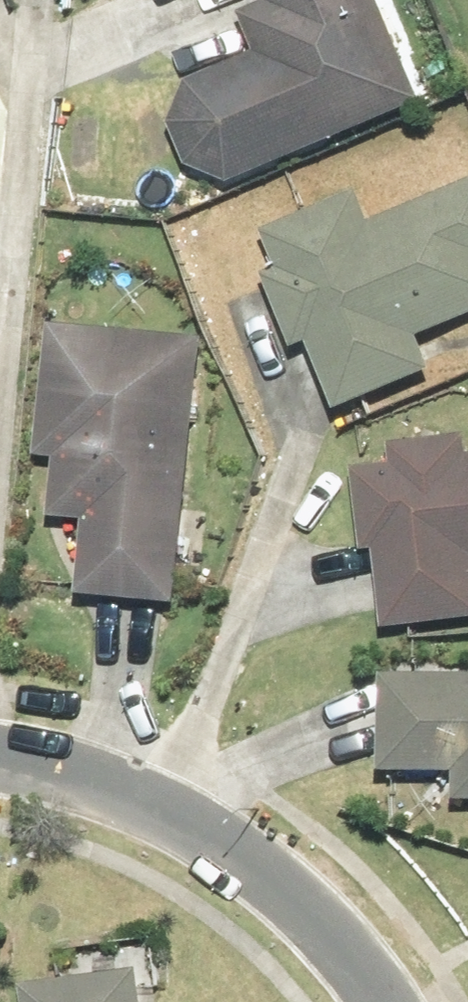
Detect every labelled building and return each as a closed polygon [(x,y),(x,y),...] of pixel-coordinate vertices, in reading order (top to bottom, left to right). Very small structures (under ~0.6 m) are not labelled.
[(188,163),(231,178),(422,97),(380,0),(271,0),(242,12),(259,52),(188,83),(171,124),(188,163)] [(266,229),(278,256),(262,263),(299,343),(315,336),(349,410),(439,369),(424,336),(467,316),(467,175),(371,219),(357,188),(266,229)] [(202,332),(50,320),(40,452),(57,453),(53,513),(87,516),(81,592),(181,599),(202,332)] [(353,459),(362,537),(374,536),(384,615),(467,604),(467,443),(466,426),(388,436),(390,455),(353,459)] [(381,662),(379,760),(454,762),(453,789),(467,789),(467,663),(381,662)] [(31,975),(34,1001),(151,1001),(146,960),(31,975)]
